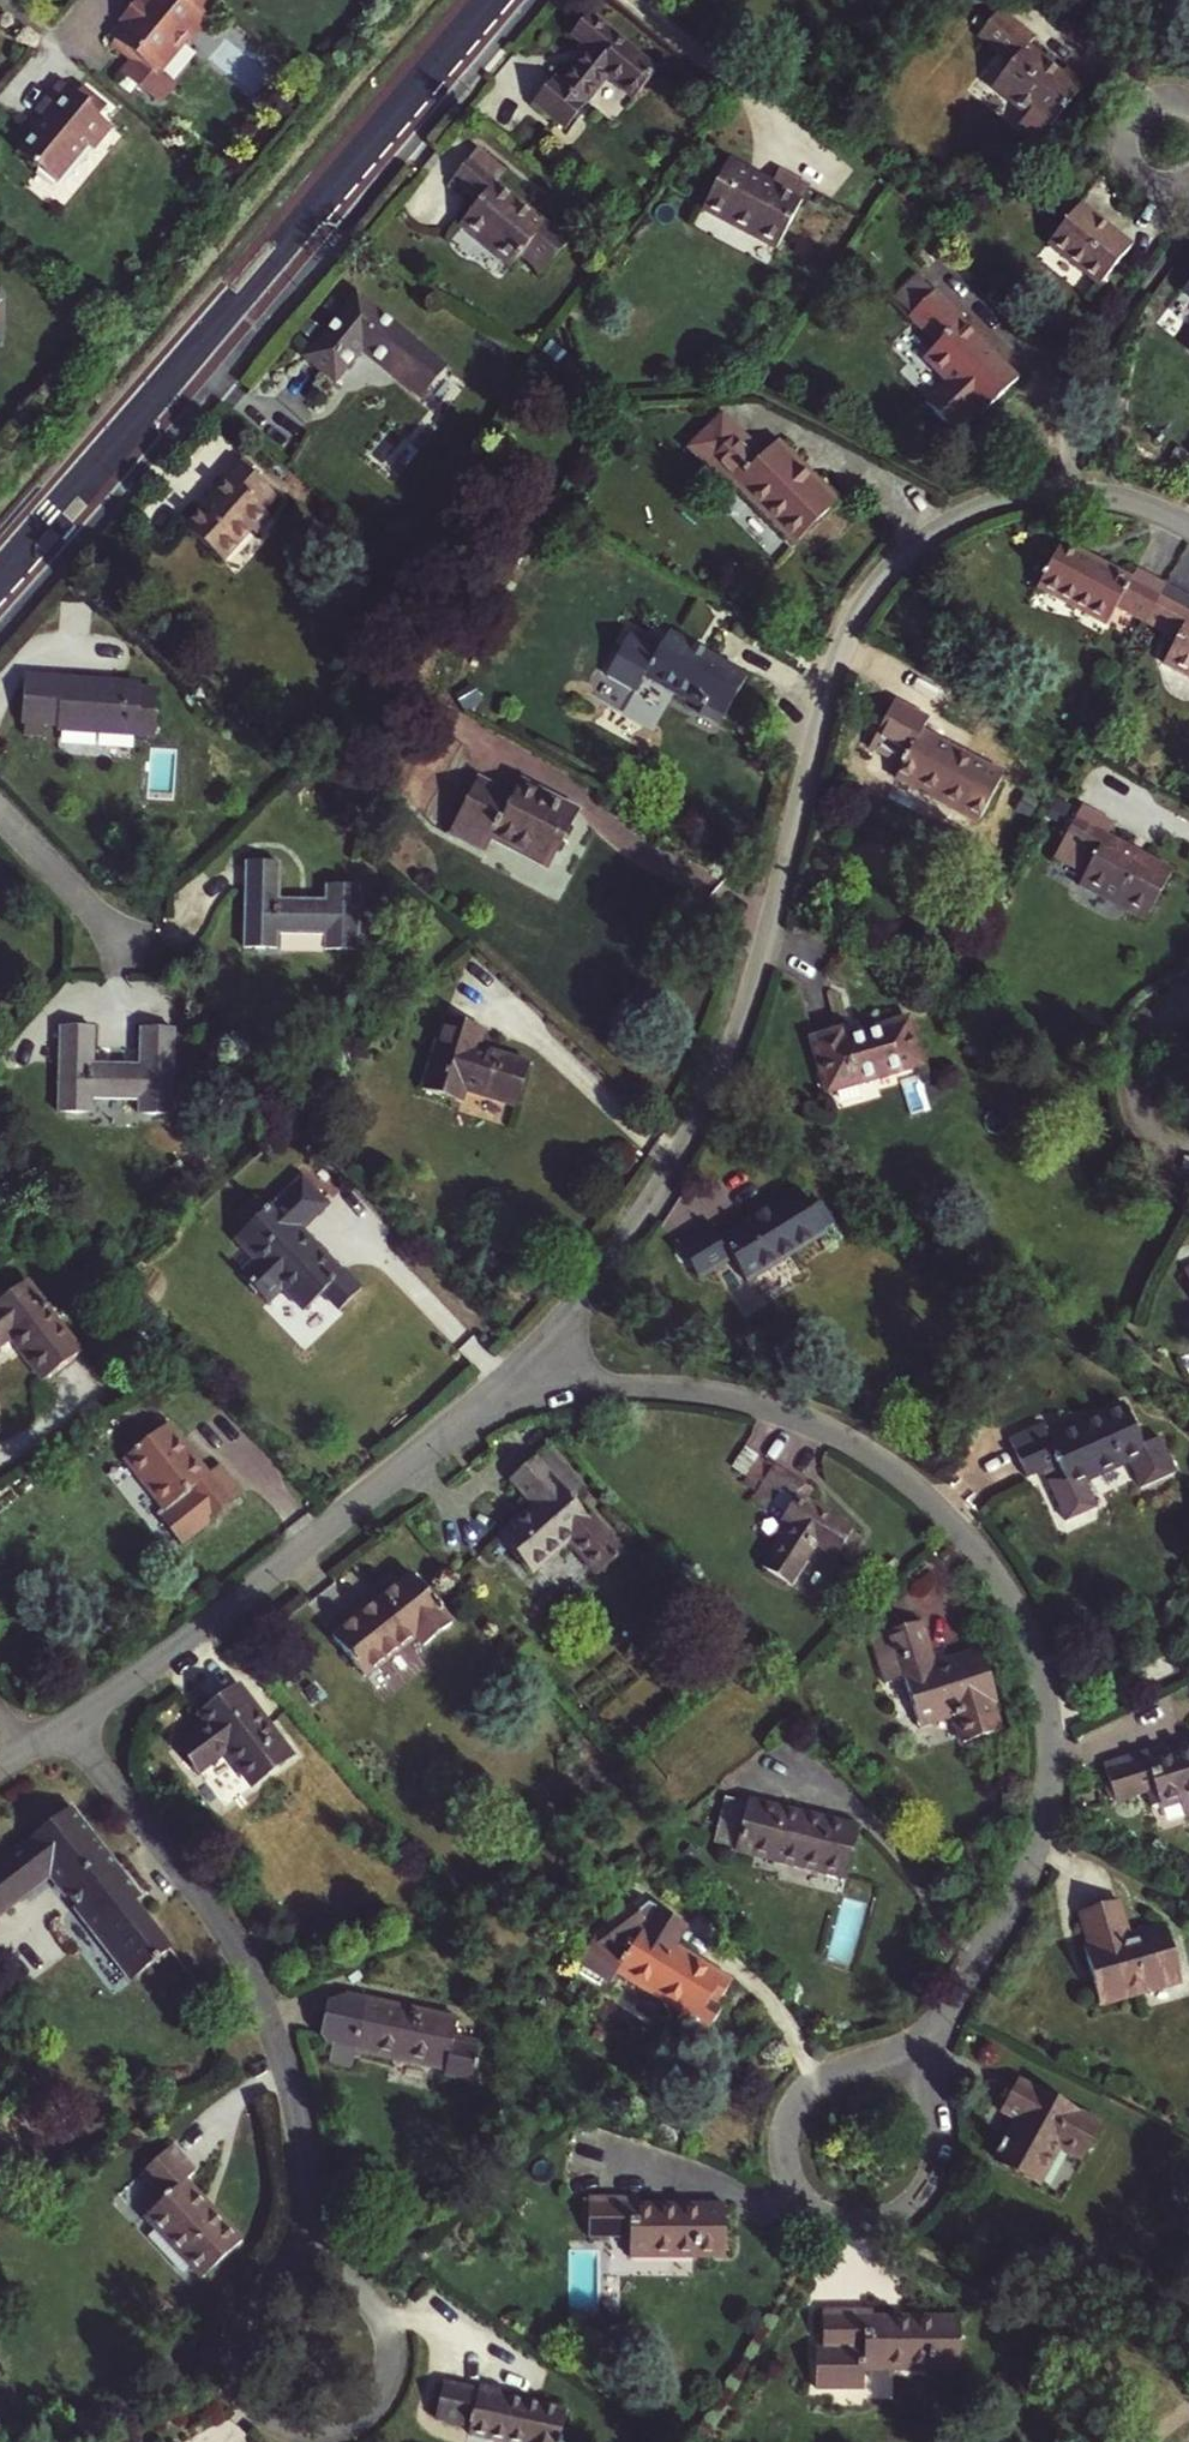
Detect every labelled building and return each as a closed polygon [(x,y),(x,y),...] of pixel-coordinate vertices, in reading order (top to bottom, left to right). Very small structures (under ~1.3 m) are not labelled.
[(111,36),(115,40),(111,45),(131,61),(125,67),(159,96),(167,96),(172,90),(172,81),(162,74),(158,70),(184,38),(191,37),(202,25),(201,17),(204,13),(189,0),(136,0),(140,3),(122,23),(111,36)] [(122,23),(140,3),(136,0),(119,21),(122,23)] [(993,88),(1048,132),(1086,85),(1065,69),(1058,77),(1025,49),(1032,40),(997,12),(976,38),(1010,66),(993,88)] [(191,37),(184,38),(188,43),(191,45),(212,19),(204,13),(201,17),(202,25),(191,37)] [(556,80),(537,103),(567,127),(612,72),(638,94),(657,71),(589,15),(573,35),(592,50),(563,86),(556,80)] [(188,43),(184,38),(158,70),(162,74),(188,43)] [(92,149),(111,126),(87,106),(89,104),(62,81),(36,112),(44,120),(18,151),(55,182),(86,144),(92,149)] [(545,272),(569,241),(495,182),(505,171),(478,149),(452,181),(479,203),(461,224),(512,265),(521,253),(545,272)] [(705,209),(779,248),(810,188),(779,172),(772,185),(729,163),(705,209)] [(1102,285),(1133,249),(1082,206),(1051,242),(1102,285)] [(965,318),(937,289),(910,315),(938,345),(926,357),(981,415),(1018,379),(963,321),(965,318)] [(307,356),(336,380),(362,347),(395,373),(418,345),(358,295),(307,356)] [(766,459),(741,434),(708,467),(731,489),(736,485),(798,547),(840,505),(780,445),(766,459)] [(214,495),(187,528),(223,560),(253,528),(257,532),(272,516),(265,510),(278,495),(238,459),(209,491),(214,495)] [(1132,580),(1064,544),(1041,587),(1108,623),(1117,605),(1145,621),(1165,584),(1138,570),(1132,580)] [(1188,613),(1188,612),(1188,597),(1165,584),(1145,621),(1178,637),(1165,662),(1188,675),(1188,614),(1188,613)] [(721,724),(748,677),(669,634),(660,650),(631,633),(607,676),(637,692),(646,676),(704,708),(701,713),(721,724)] [(49,678),(29,678),(26,723),(46,725),(49,678)] [(140,685),(49,678),(46,725),(58,725),(58,729),(133,731),(132,734),(155,736),(158,692),(139,690),(140,685)] [(979,820),(1003,775),(921,732),(927,721),(895,703),(875,739),(908,757),(897,776),(979,820)] [(486,853),(493,840),(549,869),(579,812),(522,782),(514,797),(479,778),(450,834),(486,853)] [(1086,887),(1087,886),(1145,919),(1172,871),(1105,835),(1112,821),(1081,805),(1059,848),(1063,850),(1065,847),(1092,861),(1080,884),(1086,887)] [(247,862),(247,885),(246,946),(279,946),(279,932),(327,933),(326,948),(359,948),(360,888),(327,888),(327,900),(280,900),(280,862),(247,862)] [(483,1028),(445,1016),(422,1088),(461,1101),(465,1089),(514,1105),(527,1063),(477,1047),(483,1028)] [(814,1040),(829,1091),(921,1064),(908,1020),(842,1039),(840,1032),(814,1040)] [(140,1098),(141,1113),(173,1113),(174,1029),(142,1029),(142,1064),(94,1064),(94,1028),(61,1028),(60,1111),(93,1112),(93,1098),(140,1098)] [(305,1310),(343,1274),(301,1230),(327,1205),(301,1178),(237,1239),(305,1310)] [(825,1232),(797,1188),(718,1237),(713,1228),(679,1248),(698,1278),(732,1257),(746,1281),(825,1232)] [(83,1349),(29,1281),(0,1304),(0,1344),(2,1347),(13,1338),(46,1379),(83,1349)] [(1123,1406),(1093,1419),(1094,1423),(1079,1430),(1077,1426),(1049,1438),(1043,1424),(1010,1438),(1027,1477),(1052,1466),(1058,1464),(1063,1475),(1058,1478),(1048,1482),(1064,1521),(1095,1508),(1084,1481),(1131,1462),(1142,1488),(1173,1476),(1158,1439),(1141,1447),(1123,1406)] [(169,1425),(126,1458),(167,1509),(187,1493),(209,1520),(244,1493),(222,1466),(209,1476),(169,1425)] [(744,1484),(760,1459),(743,1447),(727,1472),(744,1484)] [(554,1454),(541,1466),(568,1497),(582,1484),(554,1454)] [(533,1505),(498,1535),(530,1573),(567,1542),(596,1575),(623,1552),(593,1517),(589,1520),(568,1497),(541,1466),(534,1458),(511,1479),(533,1505)] [(773,1466),(760,1459),(744,1484),(788,1512),(781,1522),(788,1527),(762,1567),(791,1586),(818,1545),(836,1556),(837,1554),(848,1560),(862,1537),(853,1531),(854,1528),(800,1493),(805,1484),(774,1463),(773,1466)] [(1058,1464),(1052,1466),(1058,1478),(1063,1475),(1058,1464)] [(452,1622),(411,1572),(330,1636),(364,1676),(416,1635),(423,1644),(452,1622)] [(918,1725),(953,1714),(962,1742),(998,1731),(989,1703),(996,1701),(980,1650),(936,1665),(922,1621),(871,1637),(886,1684),(904,1679),(918,1725)] [(175,1743),(179,1747),(237,1687),(198,1714),(203,1721),(175,1743)] [(289,1756),(237,1687),(179,1747),(196,1770),(225,1750),(252,1785),(289,1756)] [(1106,1765),(1117,1803),(1156,1792),(1161,1808),(1182,1802),(1186,1815),(1188,1814),(1188,1747),(1156,1758),(1153,1751),(1106,1765)] [(846,1877),(858,1829),(747,1802),(734,1849),(846,1877)] [(48,1836),(76,1818),(68,1808),(9,1853),(48,1836)] [(23,1897),(10,1881),(38,1859),(50,1875),(96,1933),(102,1928),(139,1974),(171,1950),(133,1902),(139,1898),(76,1818),(48,1836),(9,1854),(0,1861),(0,1915),(23,1897)] [(10,1881),(23,1897),(50,1875),(38,1859),(10,1881)] [(1085,1948),(1100,2003),(1181,1980),(1166,1924),(1129,1935),(1119,1900),(1082,1911),(1091,1946),(1085,1948)] [(717,2005),(730,1981),(644,1928),(647,1924),(632,1905),(586,1944),(588,1946),(579,1961),(612,1981),(618,1971),(682,2012),(677,2019),(704,2037),(722,2008),(717,2005)] [(102,1928),(96,1933),(132,1980),(139,1974),(102,1928)] [(329,2062),(352,2067),(356,2050),(446,2071),(445,2077),(472,2082),(480,2049),(453,2043),(458,2020),(366,2000),(352,1997),(334,2003),(326,2038),(328,2046),(332,2047),(329,2062)] [(1098,2123),(1019,2082),(1003,2113),(1017,2120),(1006,2141),(1002,2139),(995,2152),(1000,2154),(997,2161),(1039,2183),(1059,2145),(1080,2156),(1098,2123)] [(240,2242),(212,2211),(209,2213),(199,2202),(203,2199),(185,2180),(197,2170),(172,2143),(141,2171),(166,2200),(146,2218),(201,2279),(240,2242)] [(630,2256),(726,2258),(725,2205),(638,2205),(639,2196),(588,2196),(588,2236),(630,2236),(630,2256)] [(864,2370),(960,2371),(960,2317),(872,2316),(872,2310),(822,2309),(822,2343),(822,2350),(815,2350),(815,2388),(864,2389),(864,2370)] [(477,2390),(443,2382),(435,2419),(469,2427),(468,2433),(508,2441),(559,2441),(566,2410),(499,2394),(500,2390),(478,2386),(477,2390)] [(713,2428),(702,2421),(694,2433),(706,2440),(713,2428)]
